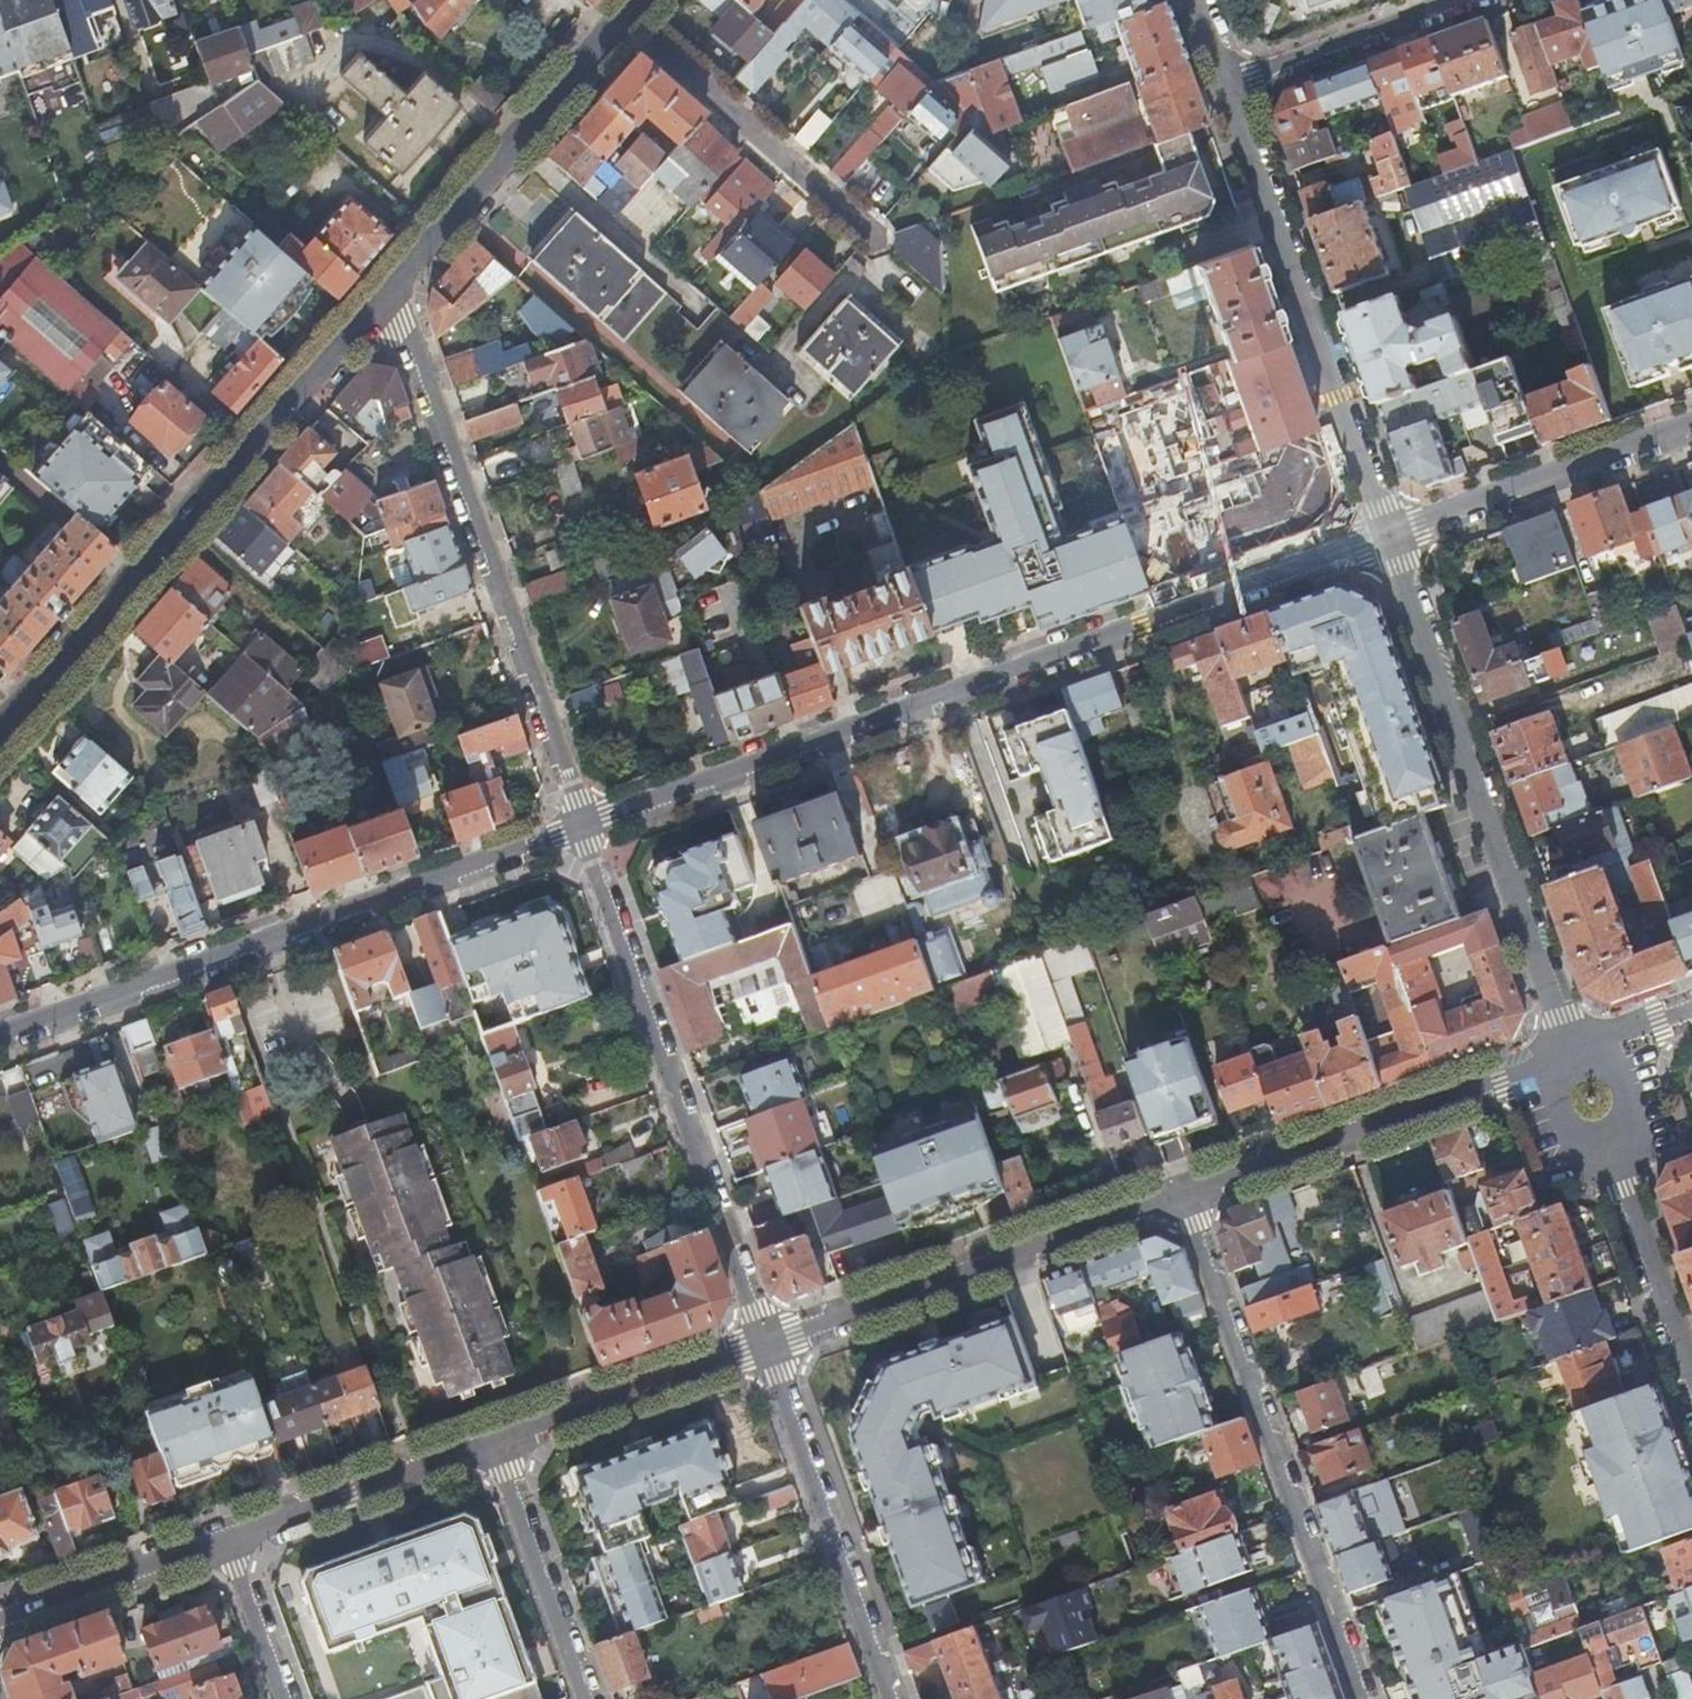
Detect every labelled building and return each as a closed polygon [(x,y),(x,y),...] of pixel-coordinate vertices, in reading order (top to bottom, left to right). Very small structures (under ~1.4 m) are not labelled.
[(16,69),(26,95),(50,87),(52,92),(80,82),(72,58),(52,0),(0,0),(0,23),(16,69)] [(124,39),(110,0),(52,0),(72,58),(124,39)] [(133,27),(172,13),(167,0),(123,0),(133,27)] [(298,35),(303,33),(326,25),(323,16),(347,5),(345,0),(329,0),(329,1),(320,5),(313,0),(309,0),(289,7),(292,17),(298,35)] [(351,16),(374,0),(345,0),(347,5),(351,16)] [(395,12),(409,3),(407,0),(387,0),(395,12)] [(412,5),(427,18),(426,19),(442,33),(471,0),(416,0),(412,5)] [(714,13),(727,0),(700,0),(714,13)] [(736,0),(734,0),(719,17),(709,28),(747,61),(772,32),(762,23),(747,10),(736,0)] [(747,10),(756,0),(736,0),(747,10)] [(762,23),(772,32),(784,19),(800,0),(782,0),(762,23)] [(829,45),(850,21),(830,3),(833,0),(815,0),(799,19),(829,45)] [(894,8),(899,1),(914,12),(923,8),(930,0),(885,0),(894,8)] [(977,30),(1060,0),(983,0),(977,30)] [(1077,10),(1083,28),(1095,23),(1096,23),(1141,7),(1160,0),(1073,0),(1077,10)] [(1095,23),(1101,39),(1118,33),(1122,43),(1115,46),(1120,60),(1126,57),(1134,79),(1184,61),(1162,0),(1160,0),(1141,7),(1096,23),(1095,23)] [(1602,65),(1585,16),(1579,0),(1566,0),(1558,3),(1557,5),(1561,16),(1538,24),(1539,24),(1553,64),(1583,53),(1589,69),(1602,65)] [(1687,60),(1671,15),(1665,0),(1628,0),(1585,16),(1602,65),(1610,87),(1687,60)] [(1671,15),(1691,7),(1691,0),(1665,0),(1671,15)] [(253,19),(237,25),(247,53),(298,35),(292,17),(257,29),(253,19)] [(772,32),(747,61),(729,82),(742,93),(748,86),(752,90),(799,36),(798,32),(784,19),(772,32)] [(1434,38),(1455,97),(1500,80),(1504,92),(1512,89),(1487,19),(1434,38)] [(850,21),(829,45),(858,71),(859,70),(868,77),(894,46),(866,21),(859,29),(850,21)] [(16,69),(0,23),(0,75),(16,69)] [(1560,84),(1553,64),(1539,24),(1512,34),(1519,53),(1524,51),(1538,91),(1560,84)] [(247,53),(237,25),(195,40),(209,83),(228,76),(231,83),(237,81),(235,74),(252,68),(247,53)] [(991,130),(993,130),(1007,125),(1019,121),(1002,75),(1038,62),(1048,90),(1095,73),(1085,45),(1083,46),(1077,30),(1069,33),(1054,38),(969,69),(981,104),(988,122),(991,130)] [(298,35),(247,53),(252,68),(256,80),(313,61),(303,33),(298,35)] [(1446,174),(1479,162),(1455,97),(1434,38),(1400,50),(1409,76),(1426,70),(1449,131),(1454,129),(1462,150),(1440,158),(1441,162),(1446,174)] [(1409,76),(1400,50),(1368,62),(1385,110),(1394,134),(1411,128),(1399,96),(1415,90),(1409,76)] [(703,111),(636,52),(600,94),(632,122),(642,110),(673,136),(663,148),(667,152),(698,117),(703,111)] [(403,93),(356,53),(338,74),(379,110),(377,111),(383,116),(362,140),(398,172),(457,105),(421,72),(403,93)] [(1145,111),(1156,140),(1185,129),(1205,122),(1184,61),(1134,79),(1118,85),(1121,92),(1136,86),(1145,111)] [(886,105),(829,170),(844,183),(866,158),(906,113),(927,89),(907,71),(910,68),(903,62),(900,65),(897,63),(875,87),(891,102),(888,106),(886,105)] [(1385,110),(1368,62),(1315,81),(1328,118),(1334,115),(1364,105),(1366,110),(1372,107),(1370,103),(1376,101),(1380,112),(1385,110)] [(934,81),(927,89),(906,113),(935,138),(948,124),(957,131),(967,120),(981,104),(969,69),(934,81)] [(465,91),(493,116),(506,101),(478,77),(465,91)] [(218,106),(196,121),(217,150),(283,103),(256,80),(218,106)] [(1328,118),(1315,81),(1287,91),(1275,117),(1284,146),(1320,133),(1316,122),(1328,118)] [(1061,141),(1072,170),(1151,141),(1156,140),(1145,111),(1130,117),(1121,92),(1118,85),(1063,105),(1074,137),(1061,141)] [(161,145),(196,121),(218,106),(213,92),(212,90),(150,113),(161,145)] [(632,122),(600,94),(569,129),(604,160),(635,124),(632,122)] [(1532,143),(1575,127),(1566,100),(1522,116),(1526,129),(1532,143)] [(988,122),(981,104),(967,120),(972,125),(980,131),(988,122)] [(792,137),(805,149),(829,122),(815,110),(792,137)] [(737,151),(698,117),(667,152),(663,148),(640,129),(610,164),(637,188),(652,171),(691,204),(697,197),(736,152),(737,151)] [(980,131),(972,125),(949,152),(987,185),(1011,158),(980,131)] [(995,135),(1009,131),(1007,125),(993,130),(995,135)] [(604,160),(569,129),(546,155),(580,185),(593,171),(608,184),(596,198),(614,214),(637,188),(610,164),(604,160)] [(1156,140),(1151,141),(1161,167),(1145,173),(1146,175),(1148,181),(1132,187),(1130,181),(1111,188),(1109,184),(1099,187),(1097,180),(1062,193),(1065,199),(1055,204),(1055,208),(1037,215),(1039,220),(1024,226),(1021,221),(1005,227),(1002,222),(991,226),(987,216),(970,222),(994,286),(1205,211),(1211,200),(1185,129),(1156,140)] [(1329,129),(1320,133),(1284,146),(1293,170),(1325,159),(1338,154),(1329,129)] [(1508,135),(1513,150),(1532,143),(1526,129),(1508,135)] [(1397,192),(1408,188),(1413,186),(1394,134),(1372,142),(1380,163),(1385,178),(1370,184),(1367,177),(1329,191),(1326,184),(1301,193),(1312,223),(1365,203),(1381,198),(1397,192)] [(167,151),(174,157),(182,149),(174,143),(167,151)] [(1357,147),(1349,150),(1341,153),(1344,162),(1360,156),(1357,147)] [(1443,281),(1547,244),(1513,150),(1479,162),(1446,174),(1431,180),(1413,186),(1408,188),(1411,197),(1441,282),(1443,281)] [(1579,247),(1623,232),(1623,233),(1625,235),(1626,236),(1628,237),(1629,238),(1631,238),(1633,238),(1635,238),(1636,237),(1638,236),(1639,235),(1641,234),(1641,232),(1642,231),(1642,229),(1643,227),(1642,225),(1642,224),(1684,210),(1662,150),(1557,188),(1579,247)] [(743,158),(736,152),(697,197),(704,203),(743,158)] [(1338,154),(1325,159),(1328,167),(1344,162),(1341,153),(1338,154)] [(756,205),(773,186),(743,158),(704,203),(726,222),(700,254),(708,261),(713,255),(720,247),(753,209),(756,205)] [(866,158),(844,183),(855,192),(877,167),(866,158)] [(1431,180),(1446,174),(1441,162),(1427,167),(1431,180)] [(1148,181),(1146,175),(1130,181),(1132,187),(1148,181)] [(12,210),(2,183),(0,183),(0,215),(12,210)] [(871,207),(882,217),(899,198),(888,188),(871,207)] [(1400,201),(1411,197),(1408,188),(1397,192),(1400,201)] [(1403,210),(1400,201),(1397,192),(1381,198),(1387,216),(1395,213),(1403,210)] [(312,236),(355,273),(390,232),(348,196),(312,236)] [(1365,203),(1312,223),(1338,295),(1391,276),(1365,203)] [(792,243),(795,239),(756,205),(753,209),(792,243)] [(891,250),(942,295),(939,218),(912,205),(891,230),(891,250)] [(792,243),(753,209),(720,247),(759,281),(792,243)] [(1225,227),(1241,220),(1237,209),(1220,215),(1225,227)] [(664,292),(571,210),(528,259),(621,341),(664,292)] [(1397,219),(1395,213),(1387,216),(1389,222),(1397,219)] [(207,275),(196,287),(197,288),(220,307),(255,338),(310,274),(268,238),(251,223),(238,239),(226,229),(196,265),(207,275)] [(310,274),(335,296),(355,273),(312,236),(303,247),(278,225),(268,238),(310,274)] [(513,276),(472,240),(431,288),(426,316),(434,336),(513,276)] [(0,254),(0,298),(36,258),(18,242),(0,254)] [(196,287),(145,243),(127,264),(116,277),(153,309),(168,322),(197,288),(196,287)] [(1158,277),(1164,295),(1172,292),(1177,306),(1208,296),(1215,317),(1202,322),(1216,362),(1283,338),(1249,244),(1158,277)] [(759,281),(720,247),(713,255),(752,288),(759,281)] [(774,281),(804,307),(832,274),(803,248),(788,266),(783,273),(774,281)] [(865,268),(849,254),(844,261),(859,274),(865,268)] [(36,258),(0,298),(0,337),(1,338),(5,341),(83,409),(101,388),(97,385),(115,364),(116,365),(135,344),(36,258)] [(116,277),(127,264),(121,258),(103,278),(147,316),(153,309),(116,277)] [(778,268),(783,273),(788,266),(783,262),(778,268)] [(1158,277),(1137,284),(1144,303),(1164,295),(1158,277)] [(1671,371),(1670,366),(1673,366),(1676,366),(1679,365),(1680,363),(1683,361),(1685,366),(1691,363),(1691,278),(1607,308),(1634,384),(1671,371)] [(773,292),(759,281),(752,288),(729,315),(753,336),(765,322),(756,314),(773,292)] [(1449,298),(1443,281),(1441,282),(1419,290),(1422,299),(1438,293),(1443,306),(1451,304),(1449,298)] [(1459,324),(1495,311),(1485,285),(1449,298),(1451,304),(1457,318),(1459,324)] [(582,337),(535,295),(522,310),(535,332),(554,348),(582,337)] [(1346,316),(1377,405),(1424,389),(1416,367),(1445,357),(1453,379),(1476,371),(1459,324),(1457,318),(1433,327),(1435,331),(1423,335),(1408,326),(1398,298),(1346,316)] [(801,348),(853,394),(897,344),(845,299),(801,348)] [(1091,301),(1048,317),(1051,326),(1095,310),(1091,301)] [(209,392),(233,412),(280,359),(255,338),(220,307),(201,329),(224,348),(231,340),(244,351),(209,392)] [(1088,384),(1096,406),(1126,395),(1110,355),(1105,340),(1099,322),(1056,337),(1074,389),(1088,384)] [(1569,354),(1586,349),(1578,327),(1562,333),(1569,354)] [(472,349),(473,352),(481,375),(521,360),(529,357),(520,333),(472,349)] [(582,337),(554,348),(529,357),(521,360),(528,382),(549,374),(554,388),(593,374),(601,371),(587,342),(582,337)] [(1235,455),(1238,454),(1250,450),(1315,426),(1283,338),(1216,362),(1208,365),(1211,375),(1226,369),(1235,394),(1230,396),(1234,408),(1216,415),(1222,431),(1245,422),(1250,437),(1231,443),(1235,455)] [(1109,339),(1105,340),(1110,355),(1114,353),(1109,339)] [(752,436),(757,440),(781,413),(776,409),(787,397),(738,355),(741,352),(736,348),(734,351),(723,341),(677,392),(742,447),(752,436)] [(1528,402),(1539,399),(1519,346),(1509,349),(1512,359),(1528,402)] [(473,352),(443,363),(452,386),(481,375),(473,352)] [(12,370),(0,359),(0,384),(12,370)] [(1500,438),(1536,425),(1528,402),(1512,359),(1476,372),(1488,404),(1500,438)] [(385,427),(410,417),(393,369),(365,362),(332,400),(368,432),(374,438),(385,427)] [(1544,446),(1612,421),(1592,367),(1573,373),(1578,385),(1539,399),(1528,402),(1536,425),(1539,432),(1544,446)] [(1428,488),(1469,473),(1463,457),(1452,461),(1438,422),(1488,404),(1476,372),(1476,371),(1453,379),(1424,389),(1377,405),(1403,476),(1428,488)] [(1186,373),(1134,392),(1142,412),(1143,414),(1174,403),(1183,429),(1204,421),(1186,373)] [(593,374),(554,388),(568,422),(611,406),(620,403),(613,384),(598,389),(593,374)] [(180,436),(187,428),(199,413),(162,380),(129,418),(167,451),(180,436)] [(1028,607),(1035,627),(1146,587),(1129,540),(1121,517),(1093,527),(1064,538),(1053,509),(1058,507),(1019,398),(972,415),(1041,603),(1028,607)] [(513,403),(464,421),(470,438),(520,420),(513,403)] [(616,444),(628,440),(619,413),(614,414),(611,406),(568,422),(576,444),(570,446),(574,459),(576,459),(580,457),(615,445),(616,444)] [(85,411),(31,473),(75,511),(95,528),(149,466),(85,411)] [(901,565),(924,630),(972,613),(974,619),(1025,600),(1028,607),(1041,603),(972,415),(970,416),(978,438),(984,453),(976,456),(962,461),(991,539),(964,549),(962,543),(901,565)] [(756,491),(766,519),(872,480),(851,422),(763,486),(756,491)] [(1503,445),(1539,432),(1536,425),(1500,438),(1503,445)] [(1269,484),(1328,463),(1315,426),(1250,450),(1254,460),(1259,458),(1269,484)] [(192,432),(187,428),(180,436),(185,440),(192,432)] [(306,430),(278,462),(317,496),(339,474),(323,460),(330,452),(306,430)] [(361,439),(367,445),(374,438),(368,432),(361,439)] [(642,450),(637,437),(628,440),(616,444),(621,458),(642,450)] [(970,441),(976,456),(984,453),(978,438),(970,441)] [(619,456),(615,445),(580,457),(589,483),(606,477),(600,463),(619,456)] [(1157,455),(1169,487),(1196,477),(1184,445),(1157,455)] [(690,471),(722,461),(706,446),(692,451),(690,446),(682,449),(684,454),(632,473),(652,524),(703,507),(690,471)] [(1157,491),(1169,487),(1157,455),(1156,453),(1145,457),(1157,491)] [(1218,461),(1231,498),(1252,491),(1238,454),(1235,455),(1218,461)] [(557,465),(566,462),(565,457),(552,462),(554,467),(557,465)] [(576,459),(574,459),(566,462),(557,465),(568,494),(586,487),(576,459)] [(242,503),(286,542),(287,543),(324,502),(317,496),(278,462),(242,503)] [(536,468),(538,472),(554,467),(552,462),(536,468)] [(1231,498),(1250,549),(1318,525),(1323,513),(1324,514),(1332,496),(1331,496),(1336,484),(1328,463),(1269,484),(1252,491),(1231,498)] [(317,496),(324,502),(363,535),(386,527),(376,500),(342,471),(339,474),(317,496)] [(756,491),(763,486),(746,471),(741,477),(756,491)] [(532,476),(524,479),(529,494),(537,491),(532,476)] [(376,500),(386,527),(393,524),(442,507),(432,480),(376,500)] [(1630,518),(1620,489),(1596,497),(1615,548),(1621,566),(1657,552),(1643,513),(1630,518)] [(737,504),(749,548),(774,539),(766,519),(756,491),(737,504)] [(1642,511),(1643,513),(1657,552),(1659,556),(1691,543),(1691,493),(1642,511)] [(1615,548),(1596,497),(1572,506),(1591,557),(1615,548)] [(242,503),(210,539),(240,566),(250,554),(264,567),(286,542),(242,503)] [(416,558),(423,579),(462,564),(442,507),(393,524),(396,531),(405,528),(413,550),(416,558)] [(877,541),(891,536),(882,509),(868,514),(877,541)] [(116,546),(95,528),(75,511),(26,567),(11,584),(0,597),(0,667),(6,672),(116,546)] [(1090,521),(1093,527),(1121,517),(1119,511),(1090,521)] [(1182,524),(1198,568),(1219,561),(1226,558),(1223,551),(1231,548),(1217,511),(1182,524)] [(1515,546),(1530,584),(1578,566),(1558,511),(1509,529),(1515,546)] [(1129,540),(1146,587),(1198,568),(1182,524),(1180,520),(1129,540)] [(663,559),(674,592),(706,568),(717,571),(728,551),(709,525),(678,548),(663,559)] [(1509,529),(1502,531),(1509,549),(1515,546),(1509,529)] [(649,541),(655,562),(663,559),(678,548),(675,537),(664,540),(662,535),(649,541)] [(809,638),(820,668),(924,630),(901,565),(893,541),(867,551),(878,583),(846,596),(843,588),(797,604),(809,638)] [(541,549),(546,569),(562,565),(557,545),(541,549)] [(601,580),(619,574),(609,545),(591,551),(601,580)] [(307,560),(357,604),(359,589),(315,550),(307,560)] [(408,560),(416,558),(413,550),(406,553),(408,560)] [(14,556),(0,571),(0,574),(11,584),(26,567),(14,556)] [(230,591),(194,559),(168,587),(205,619),(230,591)] [(660,622),(683,614),(674,592),(663,559),(655,562),(606,579),(612,597),(610,598),(630,650),(666,637),(660,622)] [(423,579),(407,585),(416,609),(471,589),(462,564),(423,579)] [(584,586),(600,580),(595,567),(580,573),(584,586)] [(524,588),(531,606),(580,589),(575,577),(567,580),(564,573),(524,588)] [(359,589),(357,604),(376,597),(371,582),(359,586),(359,589)] [(1291,659),(1296,673),(1331,661),(1344,696),(1337,699),(1365,776),(1384,828),(1426,812),(1452,803),(1380,602),(1344,586),(1274,611),(1291,659)] [(208,637),(216,629),(205,619),(168,587),(132,629),(155,650),(169,661),(200,630),(208,637)] [(1602,633),(1617,627),(1603,589),(1588,595),(1596,618),(1602,633)] [(1663,655),(1691,645),(1677,606),(1649,616),(1663,655)] [(1274,611),(1222,630),(1239,678),(1291,659),(1274,611)] [(1476,679),(1523,662),(1528,660),(1523,647),(1518,648),(1517,646),(1496,654),(1481,615),(1456,624),(1476,679)] [(1548,635),(1554,651),(1602,633),(1596,618),(1548,635)] [(1222,630),(1168,650),(1175,670),(1200,661),(1223,726),(1225,725),(1227,730),(1240,725),(1238,720),(1252,715),(1244,693),(1239,678),(1222,630)] [(243,652),(282,686),(299,668),(260,633),(248,647),(243,643),(238,648),(243,652)] [(353,647),(350,672),(376,662),(385,659),(388,658),(380,637),(353,647)] [(790,716),(832,701),(820,668),(809,638),(790,644),(799,668),(776,676),(790,716)] [(309,679),(322,691),(349,672),(322,648),(309,662),(317,669),(309,679)] [(710,745),(728,739),(712,694),(695,649),(678,655),(690,689),(710,745)] [(163,733),(201,690),(169,661),(155,650),(144,663),(148,666),(144,671),(154,679),(144,690),(131,704),(163,733)] [(392,677),(416,669),(409,650),(388,658),(385,659),(390,672),(392,677)] [(255,737),(303,704),(282,686),(243,652),(206,694),(255,737)] [(676,694),(690,689),(678,655),(660,662),(670,691),(676,694)] [(381,676),(390,672),(385,659),(376,662),(381,676)] [(1331,661),(1296,673),(1297,674),(1309,709),(1317,732),(1317,733),(1321,732),(1335,774),(1339,785),(1365,776),(1337,699),(1344,696),(1331,661)] [(1476,679),(1484,703),(1532,686),(1523,662),(1476,679)] [(383,762),(400,755),(422,748),(441,741),(427,702),(435,699),(424,668),(416,670),(416,669),(392,677),(378,682),(397,735),(376,743),(383,762)] [(728,739),(790,716),(776,676),(774,672),(749,681),(744,668),(727,674),(732,687),(712,694),(728,739)] [(1112,670),(1064,687),(1071,708),(1082,737),(1108,728),(1103,714),(1120,708),(1125,706),(1112,670)] [(135,681),(144,690),(154,679),(144,671),(135,681)] [(564,697),(570,715),(599,704),(592,686),(564,697)] [(1691,720),(1691,687),(1597,722),(1608,750),(1621,745),(1674,726),(1691,720)] [(1151,730),(1141,701),(1126,706),(1136,736),(1151,730)] [(275,757),(316,741),(303,704),(255,737),(260,751),(265,764),(277,798),(284,818),(295,814),(275,757)] [(1082,737),(1071,708),(1008,731),(1024,776),(1045,768),(1060,809),(1039,817),(1055,861),(1118,838),(1087,752),(1082,737)] [(1268,750),(1291,741),(1317,732),(1309,709),(1257,728),(1265,751),(1268,750)] [(457,735),(464,756),(477,752),(504,742),(509,756),(528,749),(515,714),(457,735)] [(1513,784),(1570,764),(1552,714),(1495,735),(1513,784)] [(1691,779),(1674,726),(1621,745),(1639,798),(1691,779)] [(1306,785),(1335,774),(1321,732),(1317,733),(1317,732),(1291,741),(1306,785)] [(99,811),(130,775),(84,734),(82,736),(79,737),(78,738),(76,740),(73,742),(72,743),(72,745),(71,746),(71,748),(71,750),(59,764),(58,763),(55,766),(58,768),(59,767),(77,783),(72,788),(99,811)] [(260,751),(255,737),(245,740),(250,754),(260,751)] [(403,764),(425,757),(422,748),(400,755),(403,764)] [(1295,826),(1268,750),(1265,751),(1246,757),(1250,767),(1205,784),(1219,825),(1219,830),(1220,834),(1223,841),(1228,849),(1295,826)] [(464,756),(474,782),(475,784),(488,780),(477,752),(464,756)] [(383,762),(397,802),(430,791),(429,788),(435,786),(425,757),(403,764),(400,755),(383,762)] [(260,804),(277,798),(265,764),(248,770),(260,804)] [(1577,784),(1570,764),(1513,784),(1532,836),(1559,827),(1592,815),(1581,783),(1577,784)] [(52,770),(72,788),(77,783),(59,767),(58,768),(55,766),(52,770)] [(475,784),(489,826),(514,817),(499,776),(488,780),(475,784)] [(438,795),(454,838),(489,826),(475,784),(474,782),(438,795)] [(363,871),(415,852),(398,806),(354,822),(350,812),(354,811),(347,791),(335,795),(346,825),(363,871)] [(758,822),(785,895),(790,893),(787,883),(863,855),(864,855),(841,792),(758,822)] [(65,867),(69,876),(77,875),(109,840),(57,794),(24,830),(25,831),(64,865),(65,867)] [(1592,815),(1559,827),(1577,879),(1635,858),(1617,806),(1592,815)] [(1357,838),(1354,838),(1356,845),(1361,843),(1397,941),(1464,916),(1426,812),(1384,828),(1357,838)] [(180,854),(198,903),(219,896),(255,882),(261,880),(253,858),(264,854),(253,821),(178,848),(180,854)] [(1319,836),(1324,849),(1354,838),(1357,838),(1352,824),(1319,836)] [(310,890),(363,871),(346,825),(293,844),(310,890)] [(952,825),(929,833),(931,839),(908,847),(923,889),(969,872),(960,847),(963,846),(965,843),(960,831),(956,828),(953,829),(952,825)] [(45,878),(64,865),(25,831),(11,846),(5,841),(4,842),(45,878)] [(39,883),(45,878),(4,842),(5,841),(7,839),(6,839),(0,833),(0,883),(5,888),(17,898),(39,883)] [(931,839),(929,833),(906,841),(908,847),(931,839)] [(665,891),(689,961),(737,943),(729,922),(727,914),(736,910),(739,902),(736,893),(756,885),(738,836),(687,854),(689,858),(668,865),(668,868),(664,879),(662,880),(664,886),(666,890),(665,891)] [(1680,866),(1672,844),(1647,853),(1691,973),(1691,862),(1680,866)] [(1635,858),(1577,879),(1550,888),(1587,991),(1614,1001),(1691,974),(1691,973),(1647,853),(1635,858)] [(180,937),(206,928),(198,903),(180,854),(153,863),(162,886),(164,892),(180,937)] [(125,871),(137,902),(154,896),(152,890),(141,865),(125,871)] [(1249,876),(1213,889),(1221,911),(1236,905),(1238,912),(1255,905),(1253,900),(1258,899),(1249,876)] [(541,878),(508,890),(521,926),(554,915),(541,878)] [(255,882),(219,896),(221,903),(258,889),(255,882)] [(30,915),(42,947),(82,931),(72,904),(50,912),(39,883),(17,898),(30,915)] [(154,896),(164,892),(162,886),(152,890),(154,896)] [(5,888),(0,893),(0,899),(7,905),(17,898),(5,888)] [(1213,889),(1197,895),(1205,917),(1221,911),(1213,889)] [(785,895),(789,906),(800,902),(796,892),(790,893),(785,895)] [(1145,914),(1144,914),(1160,958),(1175,946),(1179,951),(1213,938),(1205,917),(1197,895),(1145,914)] [(30,915),(17,898),(7,905),(0,910),(0,936),(30,915)] [(466,905),(437,916),(465,992),(478,987),(492,982),(496,981),(492,969),(489,970),(466,905)] [(1437,1065),(1513,1037),(1526,1010),(1489,907),(1464,916),(1397,941),(1394,947),(1437,1065)] [(55,982),(42,947),(30,915),(0,936),(0,953),(8,951),(12,948),(10,944),(18,938),(37,989),(55,982)] [(910,918),(918,939),(926,937),(918,915),(910,918)] [(437,916),(413,925),(435,986),(408,997),(420,1032),(472,1012),(465,992),(437,916)] [(737,943),(746,940),(739,919),(729,922),(737,943)] [(807,1008),(816,1033),(832,1027),(814,977),(794,923),(746,940),(737,943),(689,961),(661,970),(690,1050),(714,1042),(712,1038),(727,1033),(707,980),(781,953),(801,1007),(802,1009),(807,1008)] [(386,934),(334,953),(356,1015),(369,1010),(364,996),(367,989),(381,984),(388,988),(393,1001),(407,996),(386,934)] [(1085,936),(1041,952),(1052,984),(1069,978),(1096,968),(1085,936)] [(814,977),(832,1027),(936,990),(918,939),(814,977)] [(89,970),(102,965),(93,942),(81,947),(89,970)] [(1393,942),(1340,962),(1347,983),(1383,1084),(1437,1065),(1394,947),(1393,942)] [(1175,946),(1160,958),(1179,951),(1175,946)] [(994,969),(1003,994),(1004,996),(1026,1056),(1042,1051),(1072,1040),(1065,1018),(1052,984),(1041,952),(994,969)] [(557,1009),(614,989),(601,953),(545,973),(549,986),(557,1009)] [(727,1033),(801,1007),(781,953),(707,980),(727,1033)] [(15,997),(2,963),(1,964),(0,962),(0,1002),(15,997)] [(994,969),(948,985),(957,1010),(1003,994),(994,969)] [(1069,978),(1052,984),(1065,1018),(1081,1012),(1069,978)] [(492,982),(478,987),(480,994),(494,989),(492,982)] [(1321,1029),(1307,1034),(1313,1050),(1332,1103),(1383,1084),(1347,983),(1337,987),(1349,1019),(1345,1020),(1350,1034),(1347,1042),(1349,1049),(1335,1053),(1333,1047),(1327,1045),(1321,1029)] [(473,1014),(481,1037),(511,1026),(557,1009),(549,986),(473,1014)] [(217,1025),(237,1017),(228,991),(207,999),(216,1022),(217,1025)] [(1065,1018),(1072,1040),(1111,1146),(1148,1133),(1136,1100),(1131,1102),(1129,1098),(1123,1100),(1125,1103),(1108,1109),(1107,1105),(1111,1096),(1081,1012),(1065,1018)] [(226,1041),(244,1035),(237,1017),(217,1025),(216,1022),(206,1027),(208,1034),(213,1046),(226,1041)] [(132,1053),(148,1047),(154,1045),(145,1021),(123,1029),(132,1053)] [(500,1090),(518,1142),(529,1138),(546,1131),(532,1091),(535,1090),(530,1078),(527,1069),(511,1026),(481,1037),(500,1090)] [(122,1075),(138,1069),(132,1053),(123,1029),(107,1035),(122,1075)] [(178,1092),(224,1075),(213,1046),(208,1034),(163,1050),(178,1092)] [(1268,1042),(1253,1048),(1256,1054),(1271,1096),(1281,1121),(1318,1108),(1332,1103),(1313,1050),(1299,1055),(1295,1057),(1291,1045),(1287,1036),(1273,1041),(1268,1042)] [(1189,1037),(1129,1060),(1157,1138),(1174,1132),(1201,1122),(1218,1116),(1189,1037)] [(224,1075),(233,1100),(246,1095),(226,1041),(213,1046),(224,1075)] [(1295,1044),(1291,1045),(1295,1057),(1299,1055),(1295,1044)] [(425,1046),(373,1065),(378,1077),(429,1059),(426,1049),(425,1046)] [(138,1069),(141,1078),(158,1072),(148,1047),(132,1053),(138,1069)] [(1271,1096),(1256,1054),(1218,1068),(1233,1110),(1271,1096)] [(804,1097),(808,1096),(794,1057),(741,1076),(750,1099),(755,1115),(804,1097)] [(1060,1058),(1046,1062),(982,1085),(992,1113),(1014,1105),(1018,1117),(1061,1102),(1055,1086),(1063,1083),(1068,1081),(1060,1058)] [(527,1069),(530,1078),(536,1076),(533,1067),(527,1069)] [(243,1127),(273,1116),(263,1088),(246,1095),(233,1100),(243,1127)] [(487,1095),(506,1146),(518,1142),(500,1090),(487,1095)] [(18,1129),(38,1122),(28,1091),(7,1099),(18,1129)] [(755,1115),(749,1117),(755,1134),(769,1170),(770,1169),(769,1167),(822,1148),(804,1097),(755,1115)] [(743,1102),(749,1117),(755,1115),(750,1099),(743,1102)] [(426,1115),(433,1112),(430,1104),(423,1107),(426,1115)] [(998,1163),(980,1113),(948,1124),(951,1132),(933,1138),(931,1131),(876,1151),(887,1181),(898,1212),(902,1224),(904,1228),(904,1229),(941,1215),(940,1212),(971,1201),(971,1204),(1008,1191),(998,1164),(998,1163)] [(385,1272),(400,1267),(406,1283),(399,1285),(436,1386),(442,1384),(448,1399),(487,1385),(507,1378),(502,1362),(509,1360),(473,1259),(466,1261),(460,1245),(445,1251),(438,1233),(445,1231),(425,1176),(409,1131),(401,1134),(395,1118),(337,1139),(342,1155),(336,1157),(373,1259),(379,1256),(385,1272)] [(587,1158),(573,1122),(546,1131),(529,1138),(542,1174),(587,1158)] [(951,1132),(948,1124),(931,1131),(933,1138),(951,1132)] [(1469,1124),(1431,1138),(1447,1181),(1484,1167),(1477,1147),(1470,1127),(1469,1124)] [(1470,1127),(1477,1147),(1488,1143),(1490,1138),(1486,1126),(1480,1124),(1470,1127)] [(154,1163),(169,1158),(159,1129),(143,1135),(154,1163)] [(751,1136),(764,1171),(769,1170),(755,1134),(751,1136)] [(604,1157),(608,1169),(616,1166),(634,1159),(628,1144),(604,1157)] [(822,1150),(822,1148),(769,1167),(770,1169),(822,1150)] [(840,1197),(823,1150),(822,1150),(770,1169),(787,1215),(801,1211),(814,1206),(840,1197)] [(656,1176),(647,1154),(634,1159),(616,1166),(625,1187),(656,1176)] [(1015,1157),(998,1164),(1008,1191),(1017,1217),(1041,1208),(1022,1155),(1015,1157)] [(575,1181),(576,1181),(608,1169),(604,1157),(570,1169),(575,1181)] [(1681,1256),(1691,1252),(1691,1157),(1671,1165),(1658,1191),(1681,1256)] [(54,1166),(75,1224),(83,1220),(81,1214),(91,1211),(73,1159),(54,1166)] [(1457,1211),(1467,1237),(1485,1230),(1476,1207),(1491,1201),(1500,1225),(1514,1220),(1519,1218),(1540,1211),(1525,1172),(1486,1186),(1487,1189),(1478,1192),(1475,1205),(1457,1211)] [(533,1182),(537,1195),(556,1188),(551,1176),(533,1182)] [(567,1243),(582,1238),(595,1233),(576,1181),(575,1181),(556,1188),(537,1195),(545,1216),(556,1212),(563,1232),(567,1243)] [(840,1197),(814,1206),(820,1225),(822,1229),(830,1253),(855,1244),(846,1220),(856,1216),(855,1213),(885,1203),(895,1231),(904,1228),(902,1224),(898,1212),(887,1181),(840,1197)] [(1300,1229),(1287,1190),(1264,1198),(1278,1237),(1300,1229)] [(1465,1267),(1476,1263),(1467,1237),(1457,1211),(1450,1190),(1385,1214),(1404,1266),(1416,1262),(1421,1275),(1445,1266),(1440,1253),(1457,1246),(1465,1267)] [(1278,1237),(1264,1198),(1233,1209),(1222,1236),(1234,1271),(1270,1258),(1268,1252),(1263,1253),(1259,1244),(1278,1237)] [(1519,1218),(1549,1302),(1593,1286),(1594,1286),(1564,1202),(1540,1211),(1519,1218)] [(814,1206),(801,1211),(807,1229),(820,1225),(814,1206)] [(172,1242),(195,1234),(190,1219),(184,1216),(167,1222),(164,1228),(169,1241),(171,1240),(172,1242)] [(784,1216),(753,1227),(773,1284),(800,1296),(828,1286),(810,1235),(794,1240),(784,1216)] [(673,1245),(701,1235),(696,1219),(667,1229),(673,1245)] [(1514,1220),(1500,1225),(1489,1229),(1493,1239),(1512,1233),(1511,1229),(1517,1227),(1514,1220)] [(255,1237),(257,1236),(268,1232),(265,1225),(258,1223),(248,1227),(252,1238),(255,1237)] [(1476,1263),(1485,1288),(1497,1321),(1526,1310),(1530,1309),(1525,1296),(1513,1300),(1487,1230),(1485,1230),(1467,1237),(1476,1263)] [(204,1255),(224,1248),(219,1234),(216,1234),(203,1232),(197,1235),(204,1255)] [(552,1236),(556,1247),(567,1243),(563,1232),(552,1236)] [(99,1292),(204,1255),(197,1235),(196,1233),(195,1234),(172,1242),(171,1240),(169,1241),(156,1245),(154,1238),(129,1247),(131,1254),(118,1259),(116,1259),(119,1265),(98,1272),(93,1274),(99,1292)] [(87,1241),(98,1272),(119,1265),(116,1259),(118,1259),(115,1251),(112,1253),(105,1235),(87,1241)] [(581,1317),(599,1369),(714,1327),(726,1303),(701,1235),(673,1245),(632,1259),(640,1282),(642,1287),(659,1281),(657,1276),(660,1274),(656,1262),(665,1259),(676,1287),(670,1298),(633,1311),(631,1305),(598,1316),(590,1313),(581,1317)] [(1157,1236),(1081,1264),(1090,1287),(1103,1283),(1105,1288),(1152,1271),(1154,1277),(1148,1279),(1150,1286),(1157,1284),(1164,1304),(1174,1300),(1180,1315),(1204,1306),(1183,1248),(1157,1236)] [(258,1244),(255,1237),(252,1238),(232,1245),(234,1253),(258,1244)] [(556,1247),(575,1301),(601,1291),(582,1238),(567,1243),(556,1247)] [(1681,1256),(1691,1287),(1691,1252),(1681,1256)] [(1386,1258),(1365,1266),(1374,1288),(1368,1290),(1379,1319),(1397,1313),(1396,1311),(1404,1308),(1386,1258)] [(1081,1264),(1049,1276),(1069,1334),(1102,1322),(1097,1309),(1095,1303),(1090,1287),(1081,1264)] [(83,1299),(97,1293),(89,1271),(75,1276),(83,1299)] [(1247,1308),(1299,1290),(1292,1271),(1241,1290),(1247,1308)] [(1323,1308),(1314,1284),(1299,1290),(1247,1308),(1256,1332),(1323,1308)] [(1539,1331),(1551,1361),(1560,1358),(1607,1340),(1617,1337),(1607,1310),(1602,1311),(1599,1302),(1593,1286),(1549,1302),(1530,1309),(1526,1310),(1535,1333),(1539,1331)] [(1407,1317),(1419,1349),(1462,1334),(1497,1321),(1485,1288),(1407,1317)] [(87,1339),(112,1329),(99,1292),(97,1293),(83,1299),(72,1302),(77,1315),(25,1334),(36,1364),(89,1345),(87,1339)] [(1102,1322),(1114,1357),(1121,1354),(1143,1346),(1131,1314),(1130,1314),(1128,1309),(1129,1308),(1119,1304),(1113,1306),(1112,1303),(1104,1306),(1097,1309),(1102,1322)] [(1038,1382),(1036,1376),(1015,1318),(890,1362),(880,1384),(874,1381),(861,1409),(866,1412),(856,1433),(918,1606),(982,1583),(931,1439),(918,1444),(914,1429),(922,1410),(937,1405),(941,1416),(1038,1382)] [(0,1329),(0,1343),(12,1338),(8,1326),(0,1329)] [(1143,1346),(1121,1354),(1123,1359),(1128,1375),(1125,1376),(1143,1426),(1146,1425),(1152,1441),(1155,1448),(1163,1446),(1177,1441),(1185,1439),(1188,1438),(1203,1434),(1218,1428),(1211,1409),(1216,1407),(1194,1347),(1190,1348),(1184,1331),(1143,1346)] [(1607,1340),(1560,1358),(1580,1410),(1587,1407),(1627,1393),(1607,1340)] [(1128,1375),(1123,1359),(1118,1360),(1123,1376),(1125,1376),(1128,1375)] [(351,1419),(377,1409),(360,1361),(334,1371),(337,1379),(351,1419)] [(1390,1374),(1386,1362),(1377,1365),(1381,1378),(1390,1374)] [(301,1443),(327,1433),(325,1428),(311,1388),(305,1373),(279,1382),(280,1384),(285,1398),(299,1437),(301,1443)] [(252,1453),(273,1446),(258,1407),(248,1378),(143,1416),(145,1419),(150,1436),(168,1484),(211,1468),(225,1475),(232,1461),(239,1458),(241,1454),(251,1451),(252,1453)] [(325,1428),(351,1419),(337,1379),(311,1388),(325,1428)] [(1352,1420),(1337,1379),(1300,1392),(1315,1433),(1352,1420)] [(1592,1449),(1590,1450),(1592,1454),(1602,1482),(1614,1514),(1617,1513),(1625,1510),(1625,1512),(1638,1548),(1691,1529),(1691,1476),(1658,1382),(1627,1393),(1587,1407),(1601,1445),(1592,1449)] [(258,1407),(273,1446),(299,1437),(285,1398),(280,1384),(270,1388),(275,1401),(258,1407)] [(1580,1410),(1576,1411),(1582,1429),(1585,1428),(1592,1449),(1601,1445),(1587,1407),(1580,1410)] [(1501,1438),(1494,1418),(1461,1430),(1468,1450),(1501,1438)] [(1188,1438),(1185,1439),(1191,1457),(1209,1450),(1218,1477),(1260,1462),(1244,1419),(1218,1428),(1203,1434),(1188,1438)] [(1146,1425),(1143,1426),(1141,1426),(1147,1442),(1152,1441),(1146,1425)] [(1373,1465),(1360,1429),(1313,1446),(1327,1482),(1373,1465)] [(718,1514),(734,1508),(705,1431),(575,1478),(603,1557),(638,1544),(649,1539),(638,1510),(677,1495),(688,1525),(714,1516),(718,1514)] [(160,1500),(172,1496),(168,1484),(150,1436),(121,1447),(142,1510),(161,1503),(160,1500)] [(1602,1482),(1592,1454),(1583,1458),(1593,1486),(1602,1482)] [(97,1527),(113,1522),(95,1471),(79,1477),(81,1485),(53,1495),(54,1497),(67,1534),(78,1530),(80,1533),(97,1527)] [(1406,1531),(1388,1479),(1317,1505),(1336,1557),(1391,1537),(1406,1531)] [(792,1487),(767,1496),(772,1510),(797,1501),(792,1487)] [(0,1500),(0,1561),(9,1558),(6,1553),(36,1542),(19,1493),(0,1500)] [(1170,1511),(1185,1552),(1236,1533),(1227,1509),(1221,1511),(1215,1495),(1170,1511)] [(59,1564),(76,1558),(67,1534),(54,1497),(37,1503),(59,1564)] [(1474,1507),(1460,1512),(1479,1565),(1493,1559),(1474,1507)] [(1629,1551),(1638,1548),(1625,1512),(1625,1510),(1617,1513),(1624,1534),(1622,1535),(1628,1551),(1629,1551)] [(679,1528),(694,1568),(727,1555),(714,1516),(688,1525),(679,1528)] [(527,1669),(534,1667),(529,1650),(521,1653),(476,1526),(462,1519),(309,1574),(302,1588),(326,1655),(375,1638),(420,1622),(423,1630),(442,1682),(393,1698),(538,1698),(527,1669)] [(1082,1539),(1079,1530),(1055,1539),(1059,1548),(1082,1539)] [(1185,1595),(1252,1570),(1239,1532),(1236,1533),(1185,1552),(1171,1557),(1185,1595)] [(1408,1558),(1400,1561),(1391,1537),(1336,1557),(1349,1595),(1417,1571),(1413,1561),(1408,1558)] [(1682,1591),(1687,1589),(1691,1587),(1691,1539),(1666,1548),(1682,1591)] [(652,1583),(638,1544),(603,1557),(592,1560),(596,1572),(589,1575),(593,1585),(600,1582),(606,1599),(652,1583)] [(727,1555),(694,1568),(703,1594),(714,1590),(719,1603),(742,1595),(727,1555)] [(1538,1629),(1521,1585),(1504,1590),(1523,1643),(1524,1648),(1541,1642),(1564,1633),(1566,1633),(1580,1628),(1585,1626),(1565,1571),(1545,1577),(1560,1621),(1538,1629)] [(1523,1643),(1488,1655),(1459,1572),(1381,1600),(1416,1698),(1542,1698),(1524,1648),(1523,1643)] [(1545,1577),(1521,1585),(1538,1629),(1560,1621),(1545,1577)] [(652,1583),(606,1599),(610,1611),(603,1614),(607,1624),(614,1621),(621,1638),(621,1639),(636,1634),(666,1623),(652,1583)] [(1256,1587),(1204,1606),(1222,1658),(1270,1641),(1275,1639),(1256,1587)] [(1086,1588),(1070,1594),(1073,1603),(1054,1610),(1051,1601),(1024,1610),(1031,1630),(1046,1624),(1058,1655),(1100,1640),(1092,1619),(1086,1621),(1083,1611),(1088,1609),(1093,1607),(1086,1588)] [(1677,1593),(1685,1617),(1691,1614),(1691,1604),(1687,1589),(1682,1591),(1677,1593)] [(1070,1594),(1051,1601),(1054,1610),(1073,1603),(1070,1594)] [(1608,1604),(1612,1616),(1636,1608),(1632,1595),(1608,1604)] [(718,1604),(697,1611),(701,1623),(722,1615),(718,1604)] [(1604,1698),(1648,1698),(1641,1678),(1612,1688),(1606,1673),(1638,1661),(1660,1653),(1644,1605),(1636,1608),(1612,1616),(1585,1626),(1580,1628),(1589,1656),(1603,1695),(1604,1698)] [(1086,1621),(1092,1619),(1088,1609),(1083,1611),(1086,1621)] [(181,1610),(171,1613),(174,1622),(184,1619),(181,1610)] [(219,1649),(217,1644),(205,1611),(184,1619),(174,1622),(189,1660),(219,1649)] [(174,1622),(171,1613),(157,1618),(160,1627),(174,1622)] [(1685,1617),(1679,1619),(1686,1639),(1691,1637),(1691,1614),(1685,1617)] [(107,1618),(12,1652),(0,1677),(9,1698),(68,1698),(64,1688),(58,1690),(54,1681),(70,1675),(73,1684),(115,1669),(124,1665),(107,1618)] [(166,1669),(189,1660),(174,1622),(160,1627),(142,1634),(156,1672),(166,1669)] [(1317,1624),(1275,1639),(1270,1641),(1291,1698),(1344,1698),(1317,1624)] [(913,1674),(928,1669),(932,1661),(946,1656),(961,1698),(1002,1698),(977,1628),(906,1654),(913,1674)] [(1541,1642),(1545,1654),(1569,1646),(1564,1633),(1541,1642)] [(621,1639),(595,1649),(611,1694),(645,1681),(634,1649),(640,1647),(636,1634),(621,1639)] [(213,1662),(242,1652),(237,1637),(217,1644),(219,1649),(189,1660),(192,1670),(213,1662)] [(595,1648),(595,1649),(621,1639),(621,1638),(595,1648)] [(861,1678),(848,1644),(754,1678),(761,1698),(803,1698),(861,1678)] [(1660,1653),(1638,1661),(1641,1669),(1663,1661),(1660,1653)] [(1551,1670),(1556,1684),(1563,1681),(1567,1694),(1569,1698),(1576,1698),(1581,1697),(1582,1698),(1593,1698),(1603,1695),(1589,1656),(1551,1670)] [(1676,1698),(1691,1698),(1691,1683),(1689,1675),(1681,1671),(1676,1657),(1663,1661),(1676,1697),(1676,1698)] [(170,1678),(192,1670),(189,1660),(166,1669),(170,1678)] [(213,1662),(192,1670),(170,1678),(157,1683),(162,1698),(238,1698),(231,1680),(220,1683),(213,1662)] [(1180,1673),(1185,1687),(1189,1698),(1246,1698),(1239,1682),(1204,1694),(1201,1684),(1204,1683),(1199,1666),(1180,1673)] [(134,1691),(128,1675),(119,1679),(117,1679),(123,1695),(134,1691)] [(1563,1681),(1556,1684),(1561,1697),(1567,1694),(1563,1681)] [(157,1683),(139,1689),(142,1698),(162,1698),(157,1683)] [(1169,1693),(1171,1698),(1189,1698),(1185,1687),(1169,1693)] [(1026,1698),(1038,1698),(1034,1688),(1023,1692),(1026,1698)] [(101,1689),(74,1698),(105,1698),(101,1689)]
